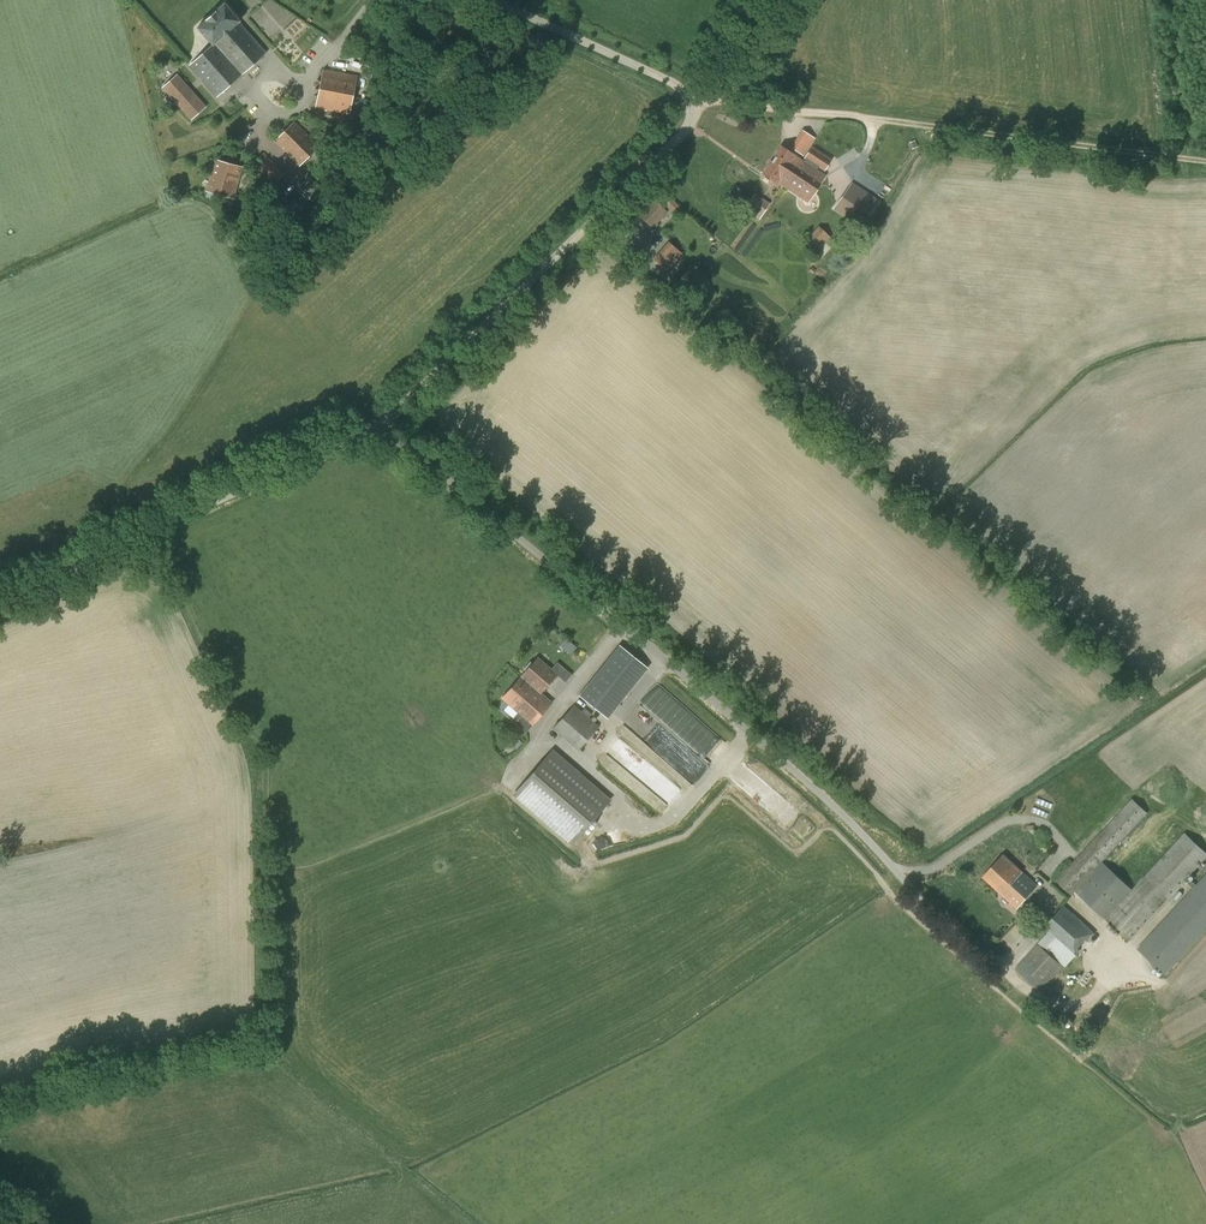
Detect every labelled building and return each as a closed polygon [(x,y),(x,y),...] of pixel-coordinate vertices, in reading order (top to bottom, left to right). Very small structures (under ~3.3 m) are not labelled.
[(224,4),(197,28),(212,45),(189,65),(217,97),(267,53),(239,22),(240,21),(224,4)] [(314,108),(349,116),(357,76),(323,69),(314,108)] [(163,88),(192,119),(205,107),(177,75),(163,88)] [(319,146),(294,121),(274,141),(299,166),(319,146)] [(777,182),(785,187),(802,161),(794,155),(782,147),(764,174),(776,182),(777,182)] [(813,148),(804,162),(802,161),(785,187),(808,202),(825,176),(813,168),(816,165),(819,167),(825,156),(813,148)] [(264,152),(253,164),(273,184),(285,173),(264,152)] [(232,198),(241,167),(216,160),(207,191),(232,198)] [(320,204),(330,193),(314,176),(303,187),(320,204)] [(851,183),(833,209),(862,228),(879,201),(851,183)] [(770,203),(755,193),(744,210),(759,220),(770,203)] [(664,204),(674,214),(681,208),(670,197),(664,204)] [(654,199),(639,215),(651,227),(667,212),(654,199)] [(805,240),(818,251),(831,237),(818,226),(805,240)] [(682,254),(668,242),(653,259),(667,271),(682,254)] [(566,636),(559,643),(569,654),(576,647),(566,636)] [(600,712),(640,662),(619,645),(578,695),(600,712)] [(523,669),(525,671),(502,699),(518,713),(512,720),(526,732),(551,703),(540,693),(556,675),(537,658),(532,664),(530,662),(523,669)] [(574,704),(553,728),(578,749),(599,726),(574,704)] [(611,799),(552,749),(512,795),(571,846),(611,799)] [(1102,862),(1146,814),(1130,800),(1056,881),(1072,896),(1076,891),(1129,942),(1205,859),(1205,856),(1183,834),(1132,890),(1102,862)] [(983,877),(996,889),(1003,881),(1005,883),(1006,882),(1017,892),(1029,879),(1003,855),(983,877)] [(1196,885),(1188,878),(1186,881),(1193,888),(1193,889),(1138,948),(1137,948),(1144,955),(1166,975),(1205,931),(1205,874),(1196,885)] [(1003,881),(996,889),(1017,908),(1037,886),(1029,879),(1017,892),(1006,882),(1005,883),(1003,881)] [(1047,933),(1038,944),(1064,968),(1096,933),(1064,905),(1042,930),(1047,933)] [(1038,944),(1015,969),(1041,992),(1064,968),(1038,944)]
